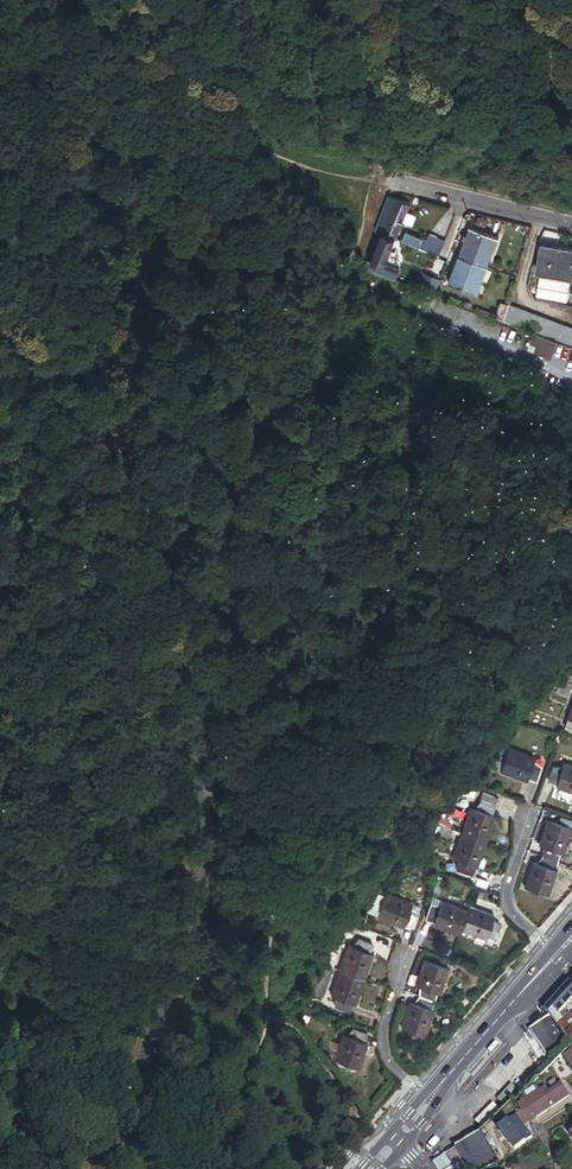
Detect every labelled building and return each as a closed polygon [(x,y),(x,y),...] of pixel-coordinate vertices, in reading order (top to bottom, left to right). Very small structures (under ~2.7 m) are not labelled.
[(378,231),(383,234),(397,200),(389,197),(389,196),(378,231)] [(397,200),(383,234),(395,239),(403,221),(407,211),(409,204),(397,199),(397,200)] [(416,215),(407,211),(403,221),(412,225),(416,215)] [(499,238),(470,227),(467,236),(464,235),(463,238),(465,239),(460,255),(490,266),(499,238)] [(402,242),(422,250),(426,240),(406,232),(403,238),(402,242)] [(395,239),(383,234),(371,262),(381,266),(384,267),(395,239)] [(439,257),(445,241),(429,234),(426,240),(422,250),(439,257)] [(539,272),(571,278),(571,273),(571,250),(541,244),(536,272),(539,272)] [(490,266),(460,255),(450,284),(480,294),(490,266)] [(369,261),(366,269),(378,274),(381,266),(371,262),(369,261)] [(394,271),(384,267),(381,266),(378,274),(389,278),(391,279),(394,271)] [(571,278),(539,272),(535,297),(567,303),(571,278)] [(425,291),(433,294),(438,279),(430,276),(425,291)] [(504,319),(508,307),(500,304),(496,317),(504,319)] [(504,319),(534,332),(557,341),(569,346),(571,347),(571,328),(508,305),(508,307),(504,319)] [(557,341),(534,332),(531,340),(538,343),(537,344),(545,348),(542,355),(550,358),(557,341)] [(545,348),(537,344),(534,352),(542,355),(545,348)] [(512,744),(506,742),(499,764),(505,766),(512,744)] [(538,758),(539,753),(512,744),(505,766),(505,768),(532,777),(533,773),(540,775),(545,760),(538,758)] [(567,758),(565,765),(556,762),(552,776),(560,778),(559,782),(571,786),(571,759),(567,758)] [(487,789),(484,797),(497,801),(500,794),(487,789)] [(474,803),(465,828),(489,837),(498,810),(494,809),(497,801),(484,797),(481,805),(474,803)] [(545,849),(560,854),(562,846),(565,847),(571,828),(571,820),(551,813),(542,839),(548,841),(545,849)] [(455,825),(441,820),(438,829),(452,834),(455,825)] [(489,837),(465,828),(457,853),(463,855),(459,865),(473,870),(477,860),(481,862),(489,837)] [(560,854),(545,849),(542,859),(536,857),(528,882),(550,890),(559,863),(557,862),(560,854)] [(417,898),(393,889),(391,895),(382,892),(377,907),(385,910),(384,913),(408,922),(409,918),(418,921),(422,909),(414,906),(417,898)] [(425,901),(417,898),(414,906),(422,909),(425,901)] [(438,921),(464,930),(466,925),(472,907),(447,898),(444,906),(436,903),(432,915),(439,917),(438,921)] [(498,910),(474,902),(472,907),(466,925),(490,933),(488,938),(496,941),(499,933),(504,920),(495,917),(498,910)] [(348,968),(371,976),(380,949),(376,947),(379,938),(366,934),(363,943),(357,941),(348,968)] [(427,982),(424,990),(438,995),(441,987),(445,988),(454,962),(432,954),(423,980),(427,982)] [(364,998),(371,976),(348,968),(341,990),(345,992),(342,1001),(357,1006),(360,997),(364,998)] [(556,1021),(560,1017),(560,1016),(571,1003),(571,983),(571,982),(561,995),(546,1010),(556,1021)] [(438,995),(424,990),(421,999),(417,997),(408,1023),(430,1031),(439,1005),(436,1004),(438,995)] [(436,1004),(439,1005),(444,1007),(447,998),(438,995),(436,1004)] [(558,1024),(566,1033),(571,1026),(571,1016),(570,1013),(563,1020),(558,1024)] [(545,1030),(535,1038),(551,1058),(569,1044),(549,1018),(540,1025),(545,1030)] [(374,1028),(359,1024),(357,1031),(349,1029),(341,1055),(366,1063),(374,1037),(371,1037),(374,1028)] [(531,1033),(535,1038),(545,1030),(540,1025),(531,1033)] [(563,1060),(571,1069),(571,1052),(563,1060)] [(568,1098),(562,1087),(550,1095),(546,1090),(540,1094),(527,1102),(526,1103),(536,1118),(568,1098)] [(524,1099),(527,1102),(540,1094),(538,1090),(535,1089),(525,1095),(524,1099)] [(529,1125),(522,1113),(516,1118),(524,1129),(529,1125)] [(508,1124),(509,1124),(506,1120),(503,1116),(494,1124),(499,1131),(508,1124)] [(532,1138),(524,1129),(516,1118),(510,1123),(525,1143),(532,1138)] [(525,1143),(510,1123),(509,1124),(508,1124),(499,1131),(515,1151),(525,1143)] [(500,1164),(483,1136),(459,1151),(470,1168),(491,1168),(500,1164)] [(434,1166),(436,1168),(470,1168),(459,1151),(434,1166)]
